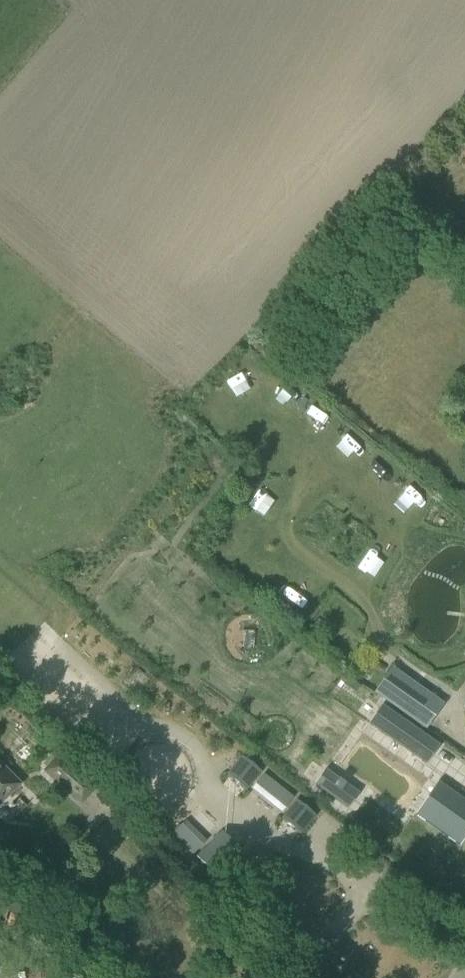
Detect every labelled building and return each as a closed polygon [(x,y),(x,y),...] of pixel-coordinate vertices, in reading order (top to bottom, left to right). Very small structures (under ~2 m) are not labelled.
[(443,703),(393,668),(376,692),(426,727),(443,703)] [(383,704),(369,724),(425,763),(439,743),(383,704)] [(344,749),(334,763),(344,770),(365,741),(354,734),(344,749)] [(11,764),(0,754),(0,806),(22,784),(6,768),(11,764)] [(261,771),(242,756),(227,775),(246,790),(261,771)] [(42,772),(81,805),(97,787),(60,757),(42,772)] [(359,793),(326,769),(314,784),(348,808),(359,793)] [(424,822),(459,845),(464,835),(464,800),(435,781),(425,796),(436,803),(424,822)] [(315,815),(296,800),(282,819),(300,834),(315,815)] [(202,841),(208,834),(187,815),(181,821),(202,841)] [(222,831),(197,857),(215,874),(239,848),(222,831)]
